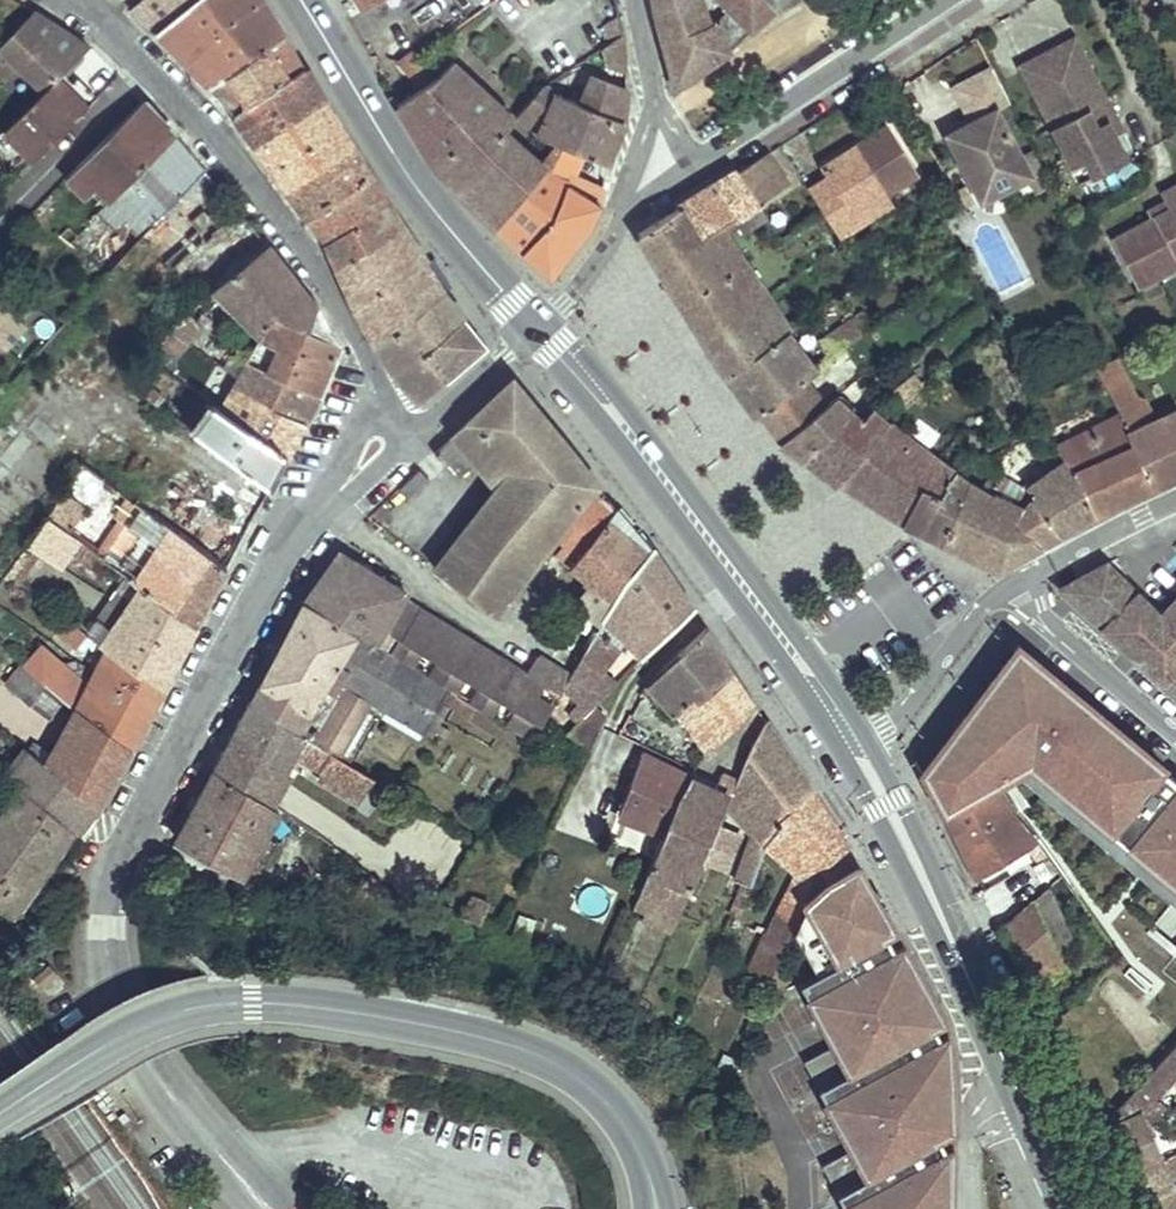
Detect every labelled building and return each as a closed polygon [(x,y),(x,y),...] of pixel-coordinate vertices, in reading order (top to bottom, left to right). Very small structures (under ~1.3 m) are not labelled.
[(131,9),(156,32),(195,0),(141,0),(131,9)] [(286,35),(264,0),(195,0),(156,32),(208,87),(286,35)] [(655,11),(676,88),(728,52),(774,9),(765,0),(720,0),(728,9),(716,21),(708,24),(699,0),(653,0),(655,11)] [(774,9),(783,0),(765,0),(774,9)] [(89,47),(34,11),(0,46),(0,74),(6,80),(19,67),(43,91),(57,78),(89,47)] [(610,42),(623,34),(619,15),(605,24),(610,42)] [(625,73),(623,34),(610,42),(602,48),(607,67),(625,73)] [(286,35),(208,87),(234,114),(303,66),(286,35)] [(1079,49),(1074,39),(1047,53),(1051,63),(1079,49)] [(413,49),(397,60),(419,89),(435,77),(413,49)] [(1047,53),(1021,66),(1052,127),(1105,100),(1079,49),(1051,63),(1047,53)] [(439,75),(445,69),(436,60),(430,66),(439,75)] [(439,75),(419,89),(397,105),(434,167),(455,190),(495,227),(545,168),(543,167),(534,159),(523,171),(511,160),(508,163),(489,151),(493,146),(495,147),(499,146),(508,136),(504,132),(513,123),(510,116),(451,62),(445,69),(439,75)] [(257,146),(324,100),(303,66),(234,114),(257,146)] [(623,121),(626,90),(591,76),(580,103),(556,93),(547,83),(540,87),(516,117),(516,118),(538,136),(561,145),(582,154),(606,163),(623,121)] [(87,107),(57,78),(43,91),(4,132),(33,160),(87,107)] [(67,88),(87,107),(95,99),(75,80),(67,88)] [(127,184),(175,135),(143,100),(67,177),(85,197),(95,186),(112,169),(127,184)] [(350,145),(324,100),(257,146),(287,188),(350,145)] [(1114,118),(1105,100),(1052,127),(1072,167),(1085,160),(1093,177),(1126,161),(1114,137),(1106,122),(1114,118)] [(1032,151),(1020,157),(996,110),(947,135),(981,201),(1030,175),(1029,173),(1040,167),(1032,151)] [(1114,118),(1106,122),(1114,137),(1122,133),(1114,118)] [(827,178),(809,189),(839,237),(859,224),(853,214),(882,195),(917,173),(887,125),(820,168),(827,178)] [(142,233),(204,170),(175,135),(127,184),(110,201),(97,213),(112,227),(123,214),(142,233)] [(534,159),(508,136),(499,146),(495,147),(493,146),(489,151),(508,163),(511,160),(523,171),(534,159)] [(369,174),(350,145),(287,188),(307,216),(369,174)] [(568,181),(582,154),(561,145),(543,167),(545,168),(495,227),(522,252),(552,218),(568,181)] [(737,172),(758,204),(781,189),(770,174),(778,169),(767,153),(737,172)] [(601,206),(606,163),(582,154),(568,181),(552,218),(522,252),(550,279),(588,230),(601,206)] [(1050,186),(1040,167),(1029,173),(1030,175),(1039,192),(1050,186)] [(95,186),(110,201),(127,184),(112,169),(95,186)] [(781,189),(788,185),(778,169),(770,174),(781,189)] [(214,287),(266,244),(204,170),(142,233),(110,270),(168,331),(188,313),(214,287)] [(638,234),(700,334),(764,296),(719,229),(735,219),(739,225),(743,233),(766,218),(757,204),(758,204),(737,172),(638,234)] [(386,202),(369,174),(307,216),(326,242),(386,202)] [(1162,194),(1166,201),(1170,209),(1153,218),(1112,240),(1137,287),(1175,266),(1175,186),(1162,194)] [(882,195),(853,214),(859,224),(888,205),(882,195)] [(1153,218),(1170,209),(1166,201),(1149,210),(1153,218)] [(386,202),(326,242),(337,267),(402,227),(386,202)] [(739,225),(735,219),(724,226),(728,232),(739,225)] [(78,236),(68,226),(58,237),(68,246),(78,236)] [(402,227),(337,267),(354,306),(424,262),(425,262),(402,227)] [(318,309),(266,244),(214,287),(260,335),(271,316),(301,329),(318,309)] [(424,262),(354,306),(377,347),(444,293),(424,262)] [(1119,298),(1133,291),(1126,279),(1113,286),(1119,298)] [(4,347),(25,323),(18,317),(31,302),(7,280),(0,288),(0,344),(4,347)] [(398,377),(419,402),(446,380),(422,354),(463,318),(444,293),(377,347),(398,377)] [(783,326),(764,296),(700,334),(725,374),(787,331),(783,326)] [(326,340),(331,330),(318,309),(301,329),(271,316),(260,335),(245,361),(319,394),(340,346),(326,340)] [(825,350),(831,359),(874,327),(863,312),(840,328),(845,336),(825,350)] [(191,345),(204,326),(188,313),(170,330),(191,345)] [(448,364),(455,372),(486,346),(463,318),(422,354),(439,372),(448,364)] [(787,331),(798,323),(794,318),(783,326),(787,331)] [(840,328),(820,343),(825,350),(845,336),(840,328)] [(170,330),(159,344),(175,355),(185,341),(170,330)] [(326,340),(340,346),(331,330),(326,340)] [(787,331),(725,374),(755,415),(756,414),(806,378),(816,371),(787,331)] [(1095,368),(1104,385),(1125,374),(1116,357),(1095,368)] [(245,361),(238,378),(234,389),(304,423),(319,394),(245,361)] [(439,372),(446,380),(455,372),(448,364),(439,372)] [(1153,487),(1175,476),(1175,411),(1155,421),(1145,398),(1136,396),(1125,374),(1104,385),(1120,416),(1119,416),(1153,487)] [(893,390),(905,406),(928,386),(924,381),(919,385),(911,375),(893,390)] [(828,404),(806,378),(756,414),(780,443),(828,404)] [(513,380),(455,435),(439,450),(459,475),(475,461),(498,488),(525,454),(555,433),(513,380)] [(928,386),(905,406),(889,422),(898,429),(934,392),(928,386)] [(151,388),(145,396),(159,405),(164,398),(151,388)] [(304,423),(234,389),(222,411),(281,451),(287,455),(304,423)] [(804,460),(850,412),(834,398),(828,404),(780,443),(804,460)] [(207,401),(188,426),(193,430),(212,404),(207,401)] [(193,430),(265,482),(281,451),(222,411),(212,404),(193,430)] [(850,412),(804,460),(837,486),(888,423),(872,409),(862,421),(850,412)] [(1153,487),(1119,416),(1107,423),(1106,420),(1088,429),(1089,432),(1057,448),(1065,462),(1066,462),(1072,472),(1093,515),(1153,487)] [(265,482),(193,430),(188,426),(175,417),(160,440),(258,509),(270,487),(265,482)] [(889,422),(888,423),(837,486),(839,487),(841,485),(904,524),(922,487),(941,496),(955,472),(950,468),(898,429),(889,422)] [(596,485),(555,433),(525,454),(498,488),(434,568),(494,614),(554,537),(596,485)] [(1050,452),(1058,467),(1065,462),(1057,448),(1050,452)] [(265,482),(270,487),(287,455),(281,451),(265,482)] [(967,452),(950,468),(955,472),(962,477),(980,465),(967,452)] [(1029,488),(1036,493),(1032,499),(1059,534),(1093,515),(1072,472),(1066,462),(1065,462),(1058,467),(1029,488)] [(419,469),(398,489),(407,498),(428,478),(419,469)] [(922,487),(904,524),(942,543),(970,483),(962,477),(955,472),(941,496),(922,487)] [(81,515),(101,485),(83,473),(63,502),(81,515)] [(982,490),(988,494),(990,492),(998,480),(991,475),(982,490)] [(998,480),(990,492),(1014,503),(1024,486),(1003,475),(998,480)] [(1016,524),(1026,509),(1032,499),(1036,493),(1024,486),(1014,503),(990,492),(988,494),(982,490),(970,483),(942,543),(998,569),(1040,545),(1016,524)] [(650,549),(616,509),(596,485),(554,537),(564,545),(556,555),(592,584),(576,604),(599,623),(625,579),(650,549)] [(1040,545),(1059,534),(1032,499),(1026,509),(1016,524),(1040,545)] [(126,576),(165,524),(135,502),(100,556),(126,576)] [(78,539),(47,517),(27,544),(59,567),(78,539)] [(126,576),(139,587),(196,625),(225,570),(165,524),(126,576)] [(39,553),(27,544),(4,576),(16,585),(39,553)] [(91,569),(100,556),(86,545),(77,558),(91,569)] [(579,721),(566,734),(591,749),(606,718),(592,708),(615,685),(601,674),(628,642),(644,657),(663,636),(692,610),(650,549),(625,579),(563,687),(579,700),(569,713),(579,721)] [(472,703),(491,714),(500,699),(518,710),(509,725),(533,740),(552,706),(536,696),(543,685),(557,694),(567,675),(537,655),(525,674),(402,599),(406,593),(339,551),(304,602),(374,644),(375,643),(411,665),(420,650),(440,662),(430,677),(455,692),(464,677),(482,687),(472,703)] [(1160,616),(1106,564),(1060,589),(1163,681),(1175,692),(1175,599),(1160,616)] [(121,614),(139,587),(126,576),(110,599),(121,614)] [(196,625),(139,587),(121,614),(181,652),(196,625)] [(111,630),(121,614),(110,599),(96,620),(111,630)] [(385,711),(385,712),(423,735),(443,701),(450,691),(374,644),(304,602),(302,601),(249,703),(346,761),(350,755),(342,750),(371,702),(385,711)] [(96,620),(87,634),(107,649),(162,689),(181,652),(121,614),(111,630),(96,620)] [(57,633),(75,647),(86,633),(69,619),(57,633)] [(734,672),(707,627),(648,684),(669,706),(664,711),(671,718),(677,712),(734,672)] [(41,645),(23,665),(46,684),(77,709),(131,748),(162,689),(107,649),(88,686),(41,645)] [(922,773),(945,815),(1017,773),(1030,765),(1175,888),(1175,779),(1158,764),(1018,646),(922,773)] [(46,684),(23,665),(7,683),(31,703),(46,684)] [(706,753),(755,705),(734,672),(677,712),(706,753)] [(669,706),(648,684),(643,689),(664,711),(669,706)] [(450,691),(443,701),(468,718),(499,736),(506,725),(450,691)] [(214,769),(273,807),(286,786),(286,771),(294,756),(321,773),(322,778),(320,781),(358,804),(374,778),(346,761),(249,703),(214,769)] [(131,748),(77,709),(46,765),(99,806),(131,748)] [(726,804),(754,833),(752,834),(735,881),(751,887),(765,848),(764,847),(783,817),(814,794),(766,720),(752,745),(736,781),(726,804)] [(436,732),(444,737),(449,729),(441,725),(436,732)] [(8,776),(28,751),(24,747),(4,772),(8,776)] [(73,828),(78,832),(83,837),(99,806),(46,765),(28,751),(8,776),(21,787),(73,828)] [(694,770),(689,768),(686,774),(642,753),(618,816),(663,834),(679,794),(689,778),(694,770)] [(1017,773),(1175,905),(1175,888),(1030,765),(1017,773)] [(214,769),(176,839),(242,875),(248,863),(254,867),(258,859),(266,863),(278,842),(265,835),(278,810),(273,807),(214,769)] [(663,834),(634,906),(646,911),(643,919),(671,932),(702,862),(700,861),(702,858),(717,824),(726,804),(736,781),(721,775),(715,789),(689,778),(679,794),(663,834)] [(945,815),(944,815),(977,880),(1028,849),(1052,883),(1061,875),(1038,842),(1018,821),(994,786),(945,815)] [(0,817),(0,904),(13,913),(16,909),(73,828),(21,787),(0,817)] [(817,859),(839,831),(814,794),(783,817),(764,847),(765,848),(796,875),(766,935),(763,934),(752,958),(775,968),(792,931),(803,906),(803,903),(810,896),(806,894),(810,883),(817,859)] [(717,824),(702,858),(725,869),(740,835),(717,824)] [(73,828),(16,909),(21,913),(78,832),(73,828)] [(858,864),(839,831),(817,859),(810,883),(806,894),(810,896),(828,881),(858,864)] [(803,906),(835,964),(816,975),(799,984),(833,1045),(803,1062),(851,1149),(822,1166),(845,1208),(952,1208),(952,1147),(945,1151),(939,1138),(953,1131),(953,1079),(951,1053),(948,1035),(941,1039),(934,1027),(944,1021),(904,945),(895,950),(887,935),(896,930),(858,864),(828,881),(810,896),(803,903),(803,906)] [(1000,930),(1031,995),(1065,969),(1057,954),(1074,946),(1047,887),(1031,902),(1031,901),(1000,930)] [(480,925),(489,906),(470,898),(459,918),(480,925)] [(739,916),(743,908),(735,904),(731,913),(739,916)] [(835,964),(803,906),(792,931),(816,975),(835,964)] [(529,942),(536,921),(519,916),(512,936),(529,942)] [(1175,1024),(1175,988),(1125,956),(1091,1009),(1158,1052),(1175,1024)] [(745,975),(767,986),(775,968),(752,958),(745,975)] [(1093,1136),(1126,1208),(1160,1208),(1175,1192),(1142,1118),(1167,1107),(1156,1098),(1175,1076),(1175,1043),(1109,1117),(1113,1127),(1093,1136)] [(720,1100),(728,1079),(716,1074),(707,1094),(720,1100)] [(1175,1192),(1160,1208),(1175,1208),(1175,1192)]
